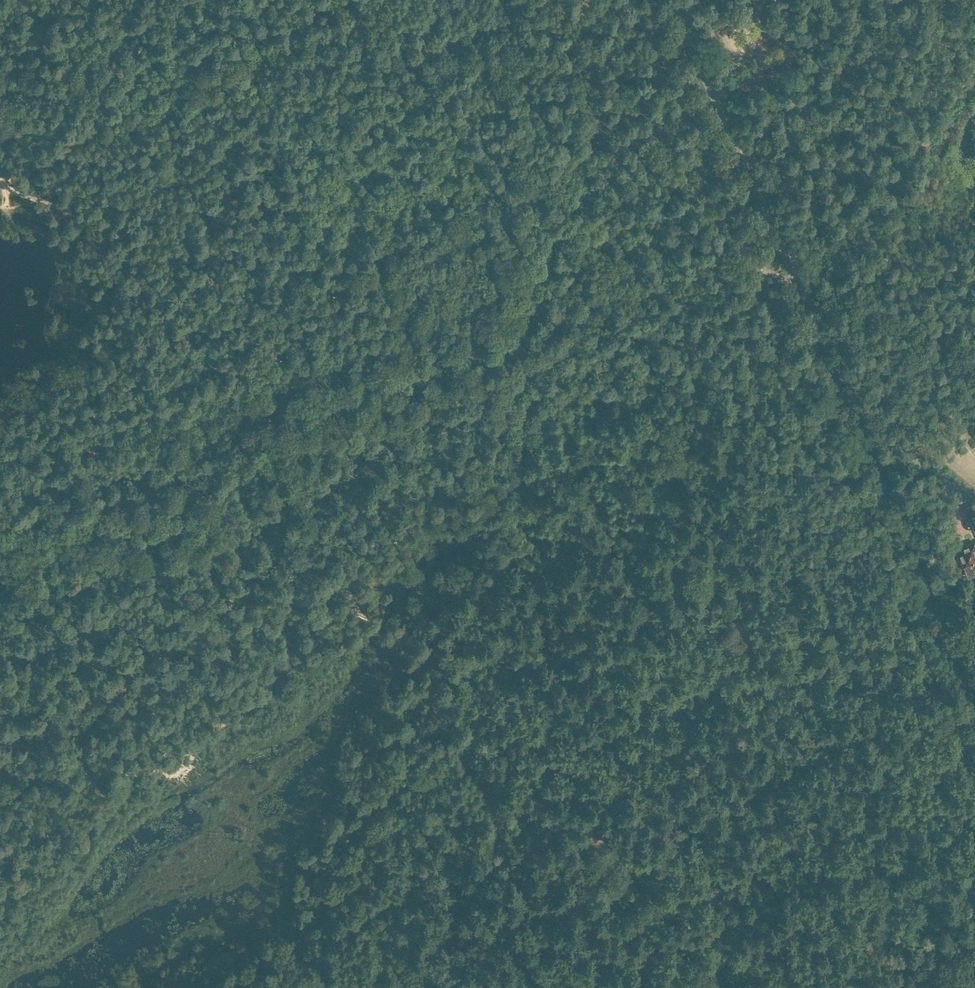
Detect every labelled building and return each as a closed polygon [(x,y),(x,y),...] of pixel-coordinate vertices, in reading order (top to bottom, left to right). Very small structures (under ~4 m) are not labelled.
[(870,336),(863,340),(864,340),(868,349),(867,349),(867,350),(875,347),(875,346),(874,346),(870,337),(871,337),(870,336)] [(966,508),(974,529),(974,504),(966,508)] [(958,549),(965,565),(971,563),(972,564),(973,563),(974,570),(974,542),(967,545),(958,549)]
